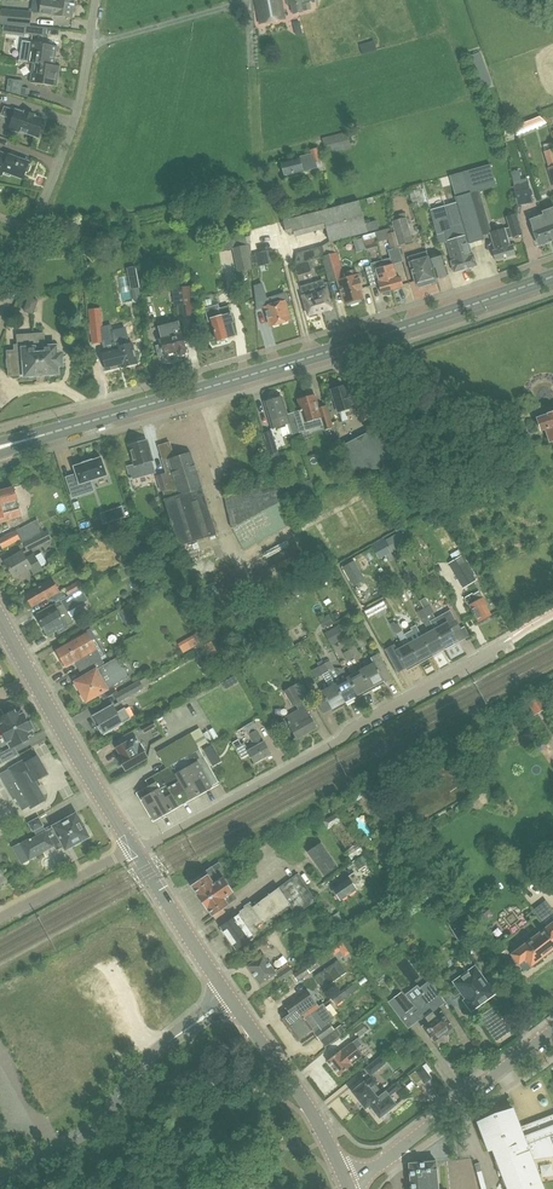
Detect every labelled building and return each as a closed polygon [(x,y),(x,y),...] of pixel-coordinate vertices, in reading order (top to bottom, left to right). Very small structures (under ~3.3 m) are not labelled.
[(39,14),(72,18),(74,4),(43,0),(41,0),(39,14)] [(259,23),(284,19),(280,0),(255,0),(259,23)] [(286,5),(290,4),(292,14),(303,12),(301,3),(313,0),(285,0),(286,5)] [(0,24),(26,26),(30,26),(31,12),(2,9),(0,24)] [(26,26),(25,33),(46,37),(46,28),(36,27),(26,26)] [(373,39),(359,44),(362,54),(376,49),(373,39)] [(58,46),(29,41),(26,61),(32,62),(55,65),(58,46)] [(480,51),(471,55),(482,86),(491,83),(480,51)] [(29,82),(57,86),(60,66),(55,65),(32,62),(29,82)] [(6,91),(28,97),(29,88),(22,87),(23,81),(8,78),(6,91)] [(4,117),(12,120),(9,128),(10,128),(9,130),(18,133),(19,131),(37,138),(40,129),(42,130),(44,122),(42,122),(43,120),(33,117),(33,116),(24,112),(23,114),(15,111),(7,108),(4,117)] [(540,116),(513,127),(516,135),(546,123),(540,116)] [(347,132),(322,139),(326,154),(351,148),(347,132)] [(551,143),(543,145),(545,151),(552,149),(551,143)] [(291,160),(282,163),(285,176),(309,170),(318,168),(316,162),(321,161),(318,148),(311,150),(312,155),(299,158),(291,160)] [(1,176),(2,172),(22,179),(25,172),(29,174),(32,167),(27,165),(28,163),(8,155),(7,157),(0,154),(0,175),(1,176)] [(490,164),(465,171),(471,193),(496,186),(490,164)] [(457,202),(430,209),(440,244),(446,242),(449,251),(452,262),(451,262),(454,273),(460,271),(470,268),(476,266),(473,255),(472,255),(469,243),(484,239),(471,193),(465,171),(462,172),(449,176),(457,202)] [(418,184),(407,187),(409,192),(412,202),(422,199),(418,184)] [(530,189),(513,192),(516,206),(533,203),(530,189)] [(284,222),(283,222),(286,232),(291,235),(294,234),(295,238),(326,229),(330,241),(333,240),(367,231),(364,220),(359,201),(317,213),(298,218),(284,222)] [(542,212),(543,215),(552,241),(552,208),(542,212)] [(296,210),(282,214),(284,222),(298,218),(296,210)] [(405,212),(390,217),(394,231),(398,245),(400,244),(413,240),(405,212)] [(509,227),(490,233),(493,242),(495,250),(492,251),(495,260),(515,255),(512,246),(510,246),(508,238),(514,236),(520,235),(514,215),(506,217),(509,227)] [(542,216),(529,220),(532,228),(531,228),(538,246),(552,241),(543,215),(542,216)] [(369,219),(364,220),(367,231),(378,228),(376,221),(370,222),(369,219)] [(394,231),(387,234),(391,250),(399,247),(398,245),(394,231)] [(249,237),(232,240),(233,248),(249,245),(250,245),(249,237)] [(272,254),(280,253),(278,237),(271,237),(272,254)] [(376,238),(365,242),(367,250),(378,246),(376,238)] [(475,246),(478,253),(492,247),(489,240),(475,246)] [(249,245),(233,248),(234,250),(237,272),(251,269),(250,264),(249,254),(251,254),(249,245)] [(323,246),(299,252),(302,262),(322,257),(325,256),(323,247),(323,246)] [(251,254),(249,254),(250,264),(257,263),(258,267),(270,264),(268,251),(251,254)] [(325,256),(322,257),(329,283),(337,280),(345,304),(347,303),(348,305),(361,301),(360,299),(362,299),(360,291),(362,290),(356,270),(343,274),(336,252),(325,256)] [(426,252),(407,257),(409,263),(415,284),(418,287),(425,286),(425,281),(436,278),(436,277),(433,268),(430,269),(428,261),(427,258),(426,252)] [(437,255),(427,258),(428,261),(430,269),(433,268),(436,277),(441,276),(443,277),(446,276),(447,274),(448,274),(443,256),(438,258),(437,255)] [(390,258),(384,260),(392,290),(403,287),(400,276),(398,277),(394,264),(392,258),(390,258)] [(371,267),(365,268),(370,287),(378,285),(380,293),(382,293),(382,294),(383,295),(390,295),(390,291),(392,290),(384,260),(376,262),(371,263),(372,266),(371,267)] [(322,280),(300,287),(300,290),(303,297),(302,297),(308,315),(310,315),(310,318),(318,316),(317,312),(331,308),(326,290),(322,280)] [(190,287),(173,288),(175,305),(191,304),(190,287)] [(139,288),(131,289),(134,301),(142,299),(139,288)] [(267,306),(264,307),(270,327),(290,321),(284,301),(287,300),(285,293),(276,296),(277,298),(266,301),(267,306)] [(29,297),(23,311),(33,315),(38,301),(29,297)] [(218,305),(204,308),(208,321),(211,320),(216,341),(234,336),(231,323),(233,323),(231,315),(229,306),(219,308),(218,305)] [(100,308),(89,309),(92,343),(104,342),(100,308)] [(180,322),(158,328),(162,344),(165,355),(176,352),(180,356),(185,355),(186,352),(185,349),(187,349),(180,322)] [(14,351),(7,352),(8,376),(25,375),(25,376),(58,374),(58,366),(62,366),(61,354),(57,354),(56,347),(44,347),(43,334),(17,336),(18,345),(18,346),(14,346),(14,351)] [(104,351),(102,352),(107,371),(121,367),(121,368),(137,364),(132,343),(128,344),(127,338),(118,340),(119,347),(113,349),(111,343),(103,345),(104,351)] [(127,368),(112,370),(113,377),(128,375),(127,368)] [(332,391),(338,411),(345,409),(347,415),(355,413),(349,392),(347,393),(345,387),(341,388),(341,386),(333,388),(333,390),(332,391)] [(302,410),(294,412),(297,423),(320,416),(324,430),(332,427),(326,406),(318,409),(314,396),(307,398),(307,396),(299,398),(300,400),(299,401),(302,410)] [(281,397),(265,402),(273,429),(289,424),(281,397)] [(552,413),(537,418),(541,431),(545,430),(549,442),(552,441),(552,444),(552,413)] [(351,444),(339,446),(345,470),(389,468),(390,470),(408,464),(382,420),(366,429),(372,439),(354,450),(351,444)] [(348,437),(358,434),(355,425),(345,428),(348,437)] [(271,431),(264,433),(270,455),(278,453),(271,431)] [(134,464),(126,466),(130,480),(155,473),(147,442),(130,446),(134,464)] [(174,458),(170,442),(158,446),(162,458),(161,458),(165,472),(171,470),(179,495),(164,500),(178,546),(216,535),(202,488),(201,488),(190,453),(174,458)] [(77,474),(67,477),(73,497),(93,490),(90,480),(106,475),(107,475),(107,474),(106,474),(101,459),(102,459),(101,457),(100,458),(92,461),(92,460),(83,463),(75,466),(74,466),(74,468),(77,474)] [(157,476),(161,490),(170,487),(165,473),(157,476)] [(301,483),(304,491),(314,487),(311,480),(301,483)] [(276,484),(224,496),(231,528),(242,549),(293,522),(288,513),(281,502),(276,484)] [(22,517),(17,500),(13,487),(0,490),(0,523),(22,517)] [(111,509),(115,520),(126,516),(122,505),(111,509)] [(0,539),(0,545),(2,550),(20,541),(21,543),(43,532),(37,520),(16,531),(0,539)] [(47,530),(43,532),(21,543),(21,544),(22,543),(27,552),(52,539),(47,530)] [(401,531),(391,536),(398,549),(408,543),(401,531)] [(383,538),(378,540),(386,555),(391,552),(383,538)] [(128,550),(133,559),(136,558),(139,556),(134,547),(128,550)] [(253,555),(258,564),(273,557),(268,548),(253,555)] [(22,552),(5,562),(14,578),(31,568),(34,573),(42,569),(33,554),(26,558),(22,552)] [(239,561),(242,567),(256,560),(253,554),(239,561)] [(221,563),(221,555),(207,555),(207,563),(221,563)] [(461,556),(450,563),(465,588),(476,581),(461,556)] [(354,585),(364,579),(354,561),(343,566),(354,585)] [(151,572),(154,579),(166,574),(163,566),(151,572)] [(317,575),(311,578),(316,586),(322,583),(317,575)] [(53,579),(24,595),(31,607),(60,591),(53,579)] [(64,589),(67,595),(84,586),(81,580),(64,589)] [(56,608),(38,618),(48,636),(57,631),(58,634),(68,629),(67,626),(73,623),(65,610),(86,598),(81,589),(60,601),(62,605),(57,608),(56,608)] [(477,601),(469,605),(478,622),(492,615),(479,592),(474,595),(477,601)] [(272,613),(286,604),(281,596),(267,605),(272,613)] [(425,598),(419,601),(423,609),(429,605),(425,598)] [(429,605),(423,609),(427,617),(434,614),(429,605)] [(121,611),(129,625),(136,621),(129,607),(121,611)] [(372,607),(365,611),(369,618),(376,614),(372,607)] [(423,609),(417,612),(421,620),(427,617),(423,609)] [(434,614),(427,617),(434,629),(444,647),(457,640),(454,634),(462,630),(451,610),(436,618),(434,614)] [(329,613),(319,619),(324,628),(334,623),(329,613)] [(394,621),(387,625),(393,636),(402,631),(397,623),(395,624),(394,621)] [(336,626),(324,633),(331,646),(343,639),(336,626)] [(434,629),(422,636),(431,654),(444,647),(434,629)] [(74,662),(78,668),(86,664),(86,665),(99,657),(90,642),(95,639),(90,630),(56,650),(61,659),(59,660),(63,667),(65,666),(66,667),(74,662)] [(274,638),(282,651),(294,645),(286,631),(274,638)] [(431,654),(422,636),(409,643),(419,661),(431,654)] [(218,652),(212,641),(205,644),(212,656),(218,652)] [(393,646),(386,650),(398,672),(419,661),(409,643),(396,651),(393,646)] [(348,647),(350,650),(354,657),(356,661),(358,660),(356,656),(359,654),(354,644),(348,647)] [(348,660),(354,657),(350,650),(344,653),(348,660)] [(374,663),(361,670),(370,688),(391,677),(378,654),(371,658),(374,663)] [(83,677),(75,682),(86,702),(100,694),(103,699),(116,692),(113,686),(128,677),(117,658),(105,665),(100,657),(99,657),(78,669),(83,677)] [(330,661),(324,664),(328,672),(334,668),(330,661)] [(328,672),(324,664),(322,662),(317,665),(328,685),(313,694),(322,711),(330,706),(332,709),(345,702),(328,672)] [(222,666),(227,674),(231,672),(226,664),(222,666)] [(334,668),(328,672),(345,702),(357,695),(348,677),(343,668),(334,668)] [(348,677),(357,695),(370,688),(361,670),(348,677)] [(229,677),(233,684),(238,681),(234,675),(229,677)] [(148,684),(145,678),(139,681),(143,687),(148,684)] [(139,681),(114,695),(117,701),(143,687),(139,681)] [(300,682),(285,691),(293,705),(295,704),(298,710),(285,717),(290,726),(289,727),(297,739),(317,728),(309,715),(307,710),(314,706),(300,682)] [(527,704),(534,715),(545,709),(539,697),(527,704)] [(93,716),(104,734),(123,723),(130,719),(124,708),(117,712),(113,705),(93,716)] [(4,734),(27,722),(21,711),(16,714),(14,711),(0,718),(0,726),(4,734)] [(141,727),(144,732),(155,726),(152,721),(141,727)] [(27,722),(4,734),(11,747),(28,738),(27,736),(33,733),(31,729),(33,728),(30,722),(28,723),(27,722)] [(238,739),(232,743),(241,759),(249,754),(255,763),(271,754),(257,729),(253,723),(237,732),(240,738),(248,734),(253,743),(246,747),(244,743),(241,745),(238,739)] [(142,798),(153,819),(171,809),(177,805),(177,806),(219,783),(191,733),(157,752),(166,768),(146,779),(149,785),(147,786),(151,793),(142,798)] [(118,758),(126,771),(147,758),(135,737),(128,741),(115,748),(120,756),(118,758)] [(219,760),(210,744),(202,749),(211,765),(219,760)] [(27,758),(2,773),(14,792),(20,789),(31,808),(45,800),(34,781),(47,773),(37,756),(29,761),(27,758)] [(482,794),(478,797),(477,801),(480,804),(484,806),(488,803),(489,799),(486,795),(482,794)] [(83,826),(76,814),(53,826),(54,827),(46,831),(43,826),(39,817),(28,823),(33,831),(34,831),(36,836),(29,840),(28,839),(20,844),(29,860),(54,846),(56,851),(62,848),(63,849),(65,848),(66,849),(88,836),(89,833),(85,826),(83,826)] [(307,852),(324,876),(338,867),(321,842),(307,852)] [(366,865),(360,856),(353,861),(358,870),(366,865)] [(189,883),(191,885),(192,885),(213,916),(215,919),(226,912),(222,907),(228,904),(236,898),(222,877),(219,879),(211,867),(189,883)] [(332,887),(341,900),(356,889),(353,884),(359,880),(353,873),(348,877),(348,876),(332,887)] [(220,927),(235,949),(253,937),(250,932),(253,930),(250,926),(254,922),(255,923),(261,918),(263,922),(289,904),(296,914),(316,901),(298,875),(253,906),(250,901),(243,906),(244,908),(239,911),(240,913),(237,914),(238,915),(220,927)] [(518,964),(526,958),(531,965),(552,948),(552,911),(546,902),(533,911),(543,923),(547,927),(511,955),(518,964)] [(335,944),(340,951),(344,957),(351,952),(342,939),(335,944)] [(264,955),(247,966),(260,984),(276,974),(280,980),(292,972),(287,964),(276,972),(264,955)] [(449,977),(451,981),(453,979),(468,999),(466,1000),(471,1008),(492,993),(473,966),(466,956),(459,961),(462,965),(450,974),(449,977)] [(306,965),(293,973),(301,987),(314,979),(306,965)] [(424,993),(412,1001),(418,1010),(415,1012),(418,1016),(417,1017),(419,1020),(419,1021),(434,1041),(453,1027),(439,1008),(447,1002),(431,979),(420,987),(424,993)] [(356,991),(352,985),(347,989),(351,995),(356,991)] [(289,1027),(324,1004),(323,1003),(318,1007),(307,992),(285,1008),(287,1007),(291,1013),(283,1019),(289,1027)] [(324,1004),(289,1027),(298,1039),(312,1029),(320,1040),(334,1030),(328,1022),(334,1018),(324,1004)] [(346,1034),(353,1043),(368,1030),(373,1027),(366,1018),(346,1034)] [(335,1029),(323,1039),(332,1052),(345,1042),(335,1029)] [(383,1045),(386,1050),(391,1046),(387,1041),(383,1045)] [(327,1060),(339,1075),(351,1066),(345,1058),(352,1053),(346,1045),(340,1050),(327,1060)] [(364,1069),(370,1076),(386,1063),(380,1055),(364,1069)] [(410,1077),(418,1087),(423,1083),(424,1084),(432,1078),(422,1065),(414,1071),(415,1072),(410,1077)] [(352,1091),(365,1108),(370,1105),(379,1117),(396,1104),(390,1096),(401,1087),(397,1082),(386,1090),(386,1091),(383,1093),(376,1084),(378,1083),(372,1076),(366,1081),(365,1081),(352,1091)] [(520,1126),(515,1113),(510,1115),(508,1110),(483,1119),(485,1125),(480,1127),(489,1150),(493,1148),(501,1169),(503,1168),(505,1175),(503,1175),(507,1186),(511,1185),(513,1188),(544,1188),(533,1161),(552,1157),(552,1114),(520,1126)] [(409,1163),(411,1188),(438,1188),(437,1170),(436,1170),(435,1161),(409,1163)]
